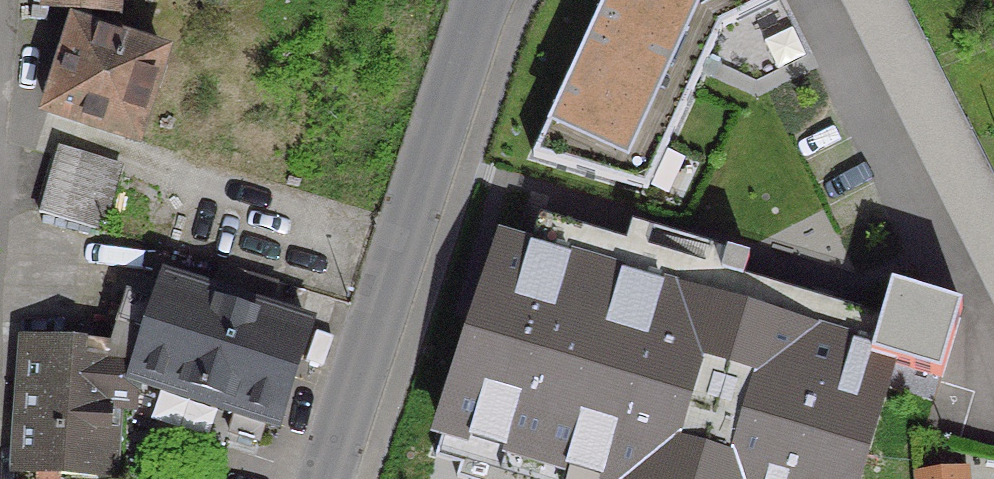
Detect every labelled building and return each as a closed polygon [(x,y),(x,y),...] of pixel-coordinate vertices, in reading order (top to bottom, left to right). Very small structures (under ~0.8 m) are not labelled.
[(103,15),(107,15),(109,0),(43,0),(42,9),(71,12),(103,15)] [(532,154),(644,187),(717,25),(765,0),(603,0),(532,154)] [(71,12),(70,24),(39,108),(125,140),(156,56),(96,34),(103,15),(71,12)] [(928,23),(880,45),(951,196),(988,178),(993,192),(993,162),(928,23)] [(51,151),(33,214),(89,231),(104,178),(109,180),(112,169),(51,151)] [(499,224),(431,429),(445,434),(439,452),(463,460),(459,474),(477,478),(863,478),(898,351),(940,364),(962,295),(893,273),(881,312),(744,271),(627,236),(543,211),(532,235),(499,224)] [(633,218),(627,236),(744,271),(750,248),(727,241),(725,246),(633,218)] [(981,259),(993,285),(993,253),(981,259)] [(159,282),(151,306),(121,296),(112,326),(141,335),(136,352),(127,378),(132,379),(129,405),(230,410),(223,433),(252,443),(259,420),(271,424),(302,328),(260,315),(269,284),(216,268),(207,297),(159,282)] [(105,403),(129,405),(132,379),(127,378),(136,352),(65,347),(64,359),(20,356),(18,388),(21,388),(16,472),(100,477),(105,403)] [(969,463),(913,469),(914,478),(971,478),(969,463)]
